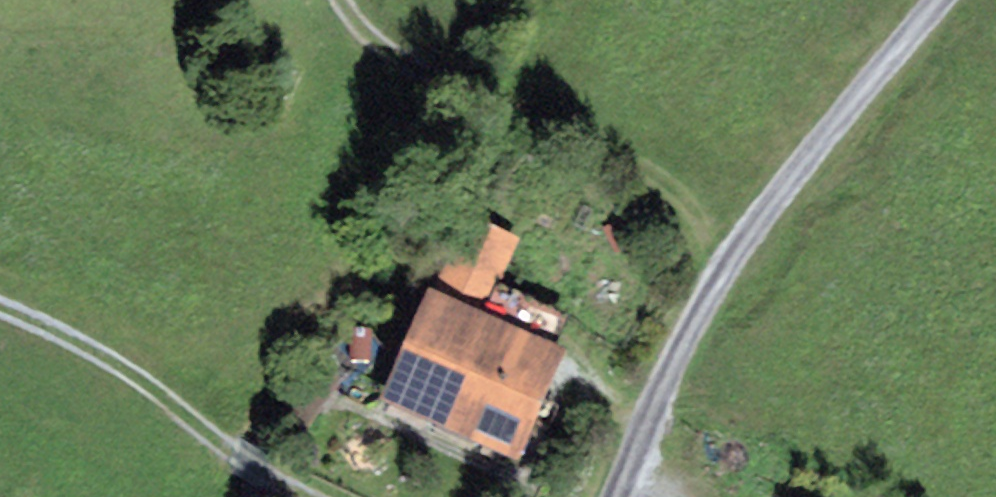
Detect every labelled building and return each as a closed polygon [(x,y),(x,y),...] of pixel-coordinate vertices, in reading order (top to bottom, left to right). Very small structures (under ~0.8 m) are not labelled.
[(520,238),(462,213),(380,400),(518,461),(566,351),(486,316),(520,238)]
